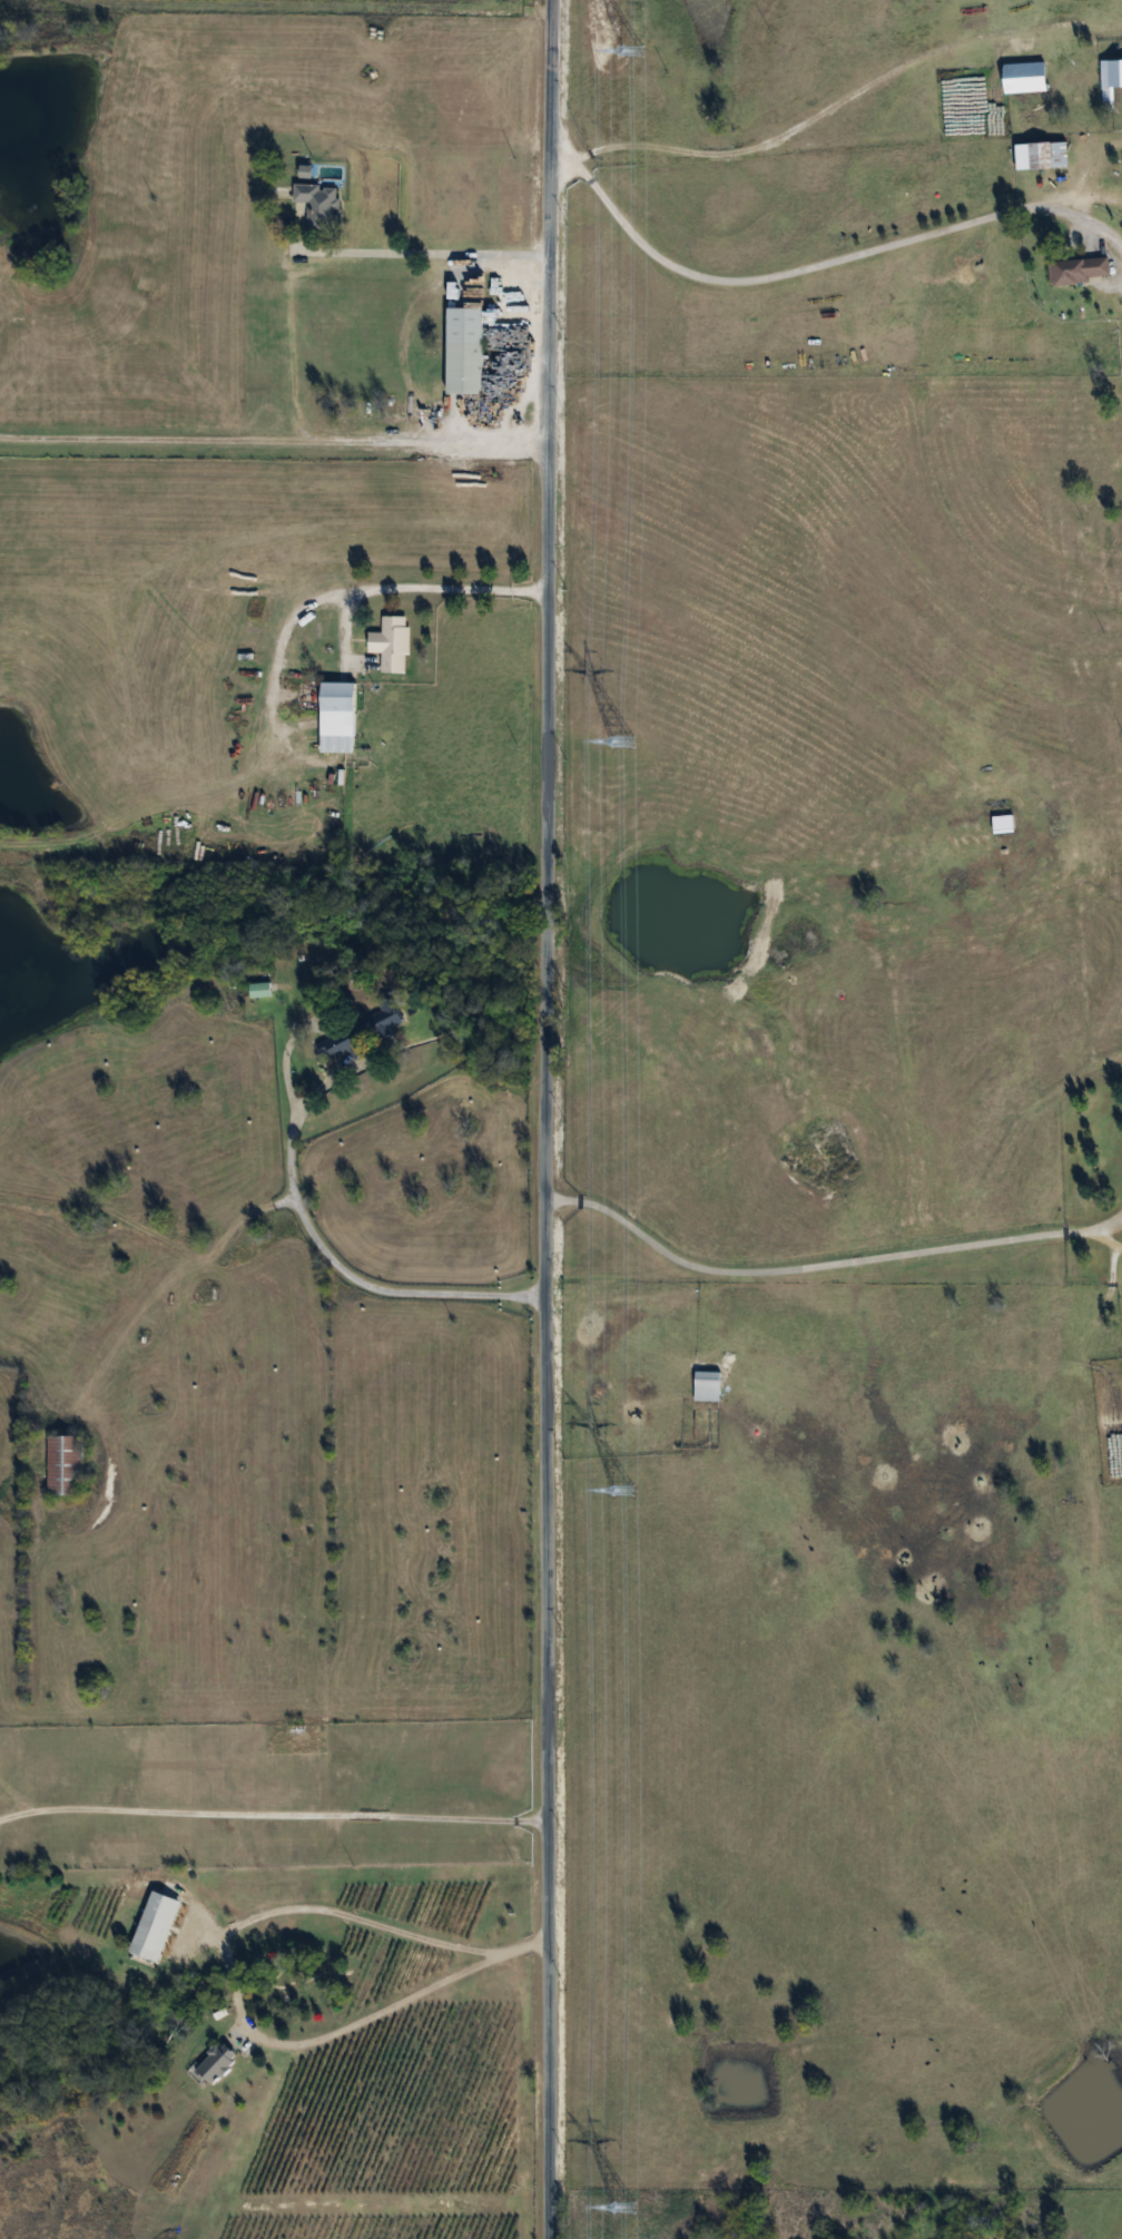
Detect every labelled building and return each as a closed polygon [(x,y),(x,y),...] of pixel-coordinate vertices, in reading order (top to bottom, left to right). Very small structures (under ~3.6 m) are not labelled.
[(1100,61),(1101,108),(1112,108),(1111,88),(1121,88),(1121,60),(1100,61)] [(1001,64),(1001,94),(1045,93),(1044,63),(1001,64)] [(1027,143),(1027,169),(1066,169),(1066,143),(1027,143)] [(305,204),(305,233),(338,234),(339,186),(292,185),(292,203),(305,204)] [(1046,265),(1050,287),(1109,278),(1106,255),(1046,265)] [(444,395),(480,395),(480,309),(444,309),(444,395)] [(407,673),(408,616),(381,616),(381,632),(367,632),(367,653),(380,653),(380,673),(407,673)] [(319,682),(319,752),(353,752),(353,682),(319,682)] [(1020,825),(1018,810),(953,820),(955,835),(1020,825)] [(269,984),(248,984),(248,998),(269,998),(269,984)] [(403,1022),(389,999),(316,1043),(330,1066),(393,1028),(392,1028),(403,1022)] [(693,1402),(719,1402),(719,1372),(693,1372),(693,1402)] [(46,1496),(81,1496),(81,1437),(46,1437),(46,1496)] [(178,1901),(148,1892),(128,1955),(158,1964),(178,1901)] [(211,2088),(238,2058),(218,2041),(191,2071),(211,2088)]
